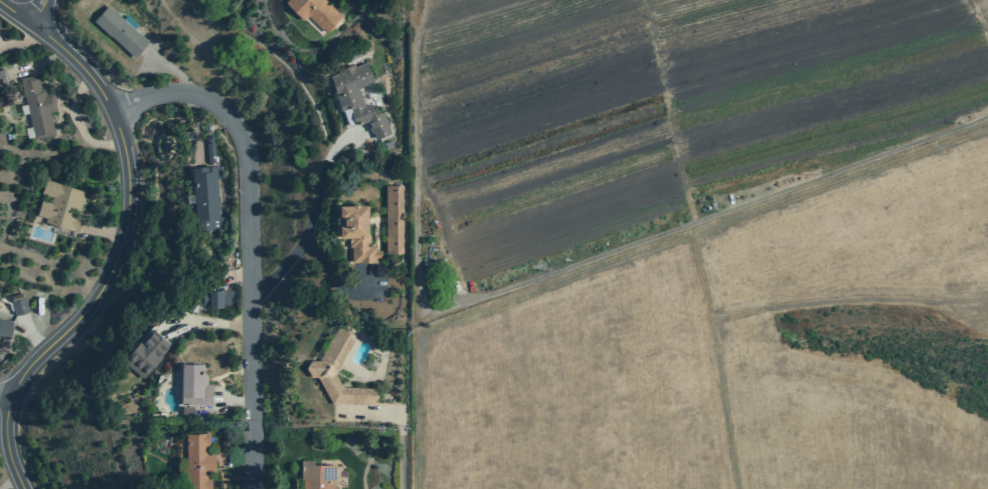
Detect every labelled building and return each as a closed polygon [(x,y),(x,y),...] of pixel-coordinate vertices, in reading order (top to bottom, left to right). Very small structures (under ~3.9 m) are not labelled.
[(286,1),(287,0),(324,0),(341,16),(325,32),(308,15),(303,19),(286,1)] [(134,59),(93,21),(108,5),(148,43),(134,59)] [(355,125),(348,107),(341,110),(338,101),(339,101),(330,76),(342,71),(341,68),(353,63),(354,66),(367,62),(374,82),(358,88),(365,105),(371,103),(375,114),(382,111),(390,134),(376,139),(373,131),(371,132),(366,121),(355,125)] [(10,85),(0,88),(0,70),(5,68),(10,85)] [(52,93),(56,110),(49,112),(54,134),(35,139),(20,78),(37,74),(40,88),(44,87),(46,95),(52,93)] [(208,162),(206,136),(213,136),(215,161),(208,162)] [(196,220),(192,167),(215,166),(219,219),(196,220)] [(79,232),(44,222),(46,218),(36,215),(40,200),(50,203),(52,195),(41,192),(45,179),(86,191),(81,208),(71,205),(69,213),(83,217),(79,232)] [(385,253),(385,185),(402,185),(402,253),(385,253)] [(375,257),(375,261),(352,261),(351,246),(349,246),(349,236),(340,236),(339,224),(344,224),(344,216),(340,216),(340,204),(352,204),(352,203),(359,203),(359,204),(367,204),(368,235),(369,234),(369,245),(375,245),(375,250),(381,250),(381,257),(375,257)] [(202,306),(202,289),(235,289),(235,305),(202,306)] [(15,315),(11,302),(25,298),(29,311),(15,315)] [(11,335),(0,334),(0,319),(12,320),(11,335)] [(142,377),(122,358),(141,337),(142,338),(152,327),(171,343),(160,355),(161,356),(142,377)] [(317,376),(311,376),(306,367),(310,360),(318,360),(337,327),(349,327),(352,332),(350,335),(353,341),(334,374),(342,387),(374,388),(378,395),(372,405),(332,403),(317,376)] [(203,374),(206,374),(206,384),(212,384),(212,405),(206,405),(206,404),(181,404),(181,395),(180,395),(181,361),(203,362),(203,374)] [(182,414),(182,406),(193,406),(193,414),(182,414)] [(211,477),(211,488),(208,488),(187,488),(186,432),(206,432),(206,431),(209,431),(209,443),(207,443),(207,451),(215,451),(215,471),(208,471),(208,477),(211,477)] [(336,485),(336,488),(303,488),(303,476),(301,476),(301,460),(313,460),(313,464),(335,464),(335,485),(336,485)]
